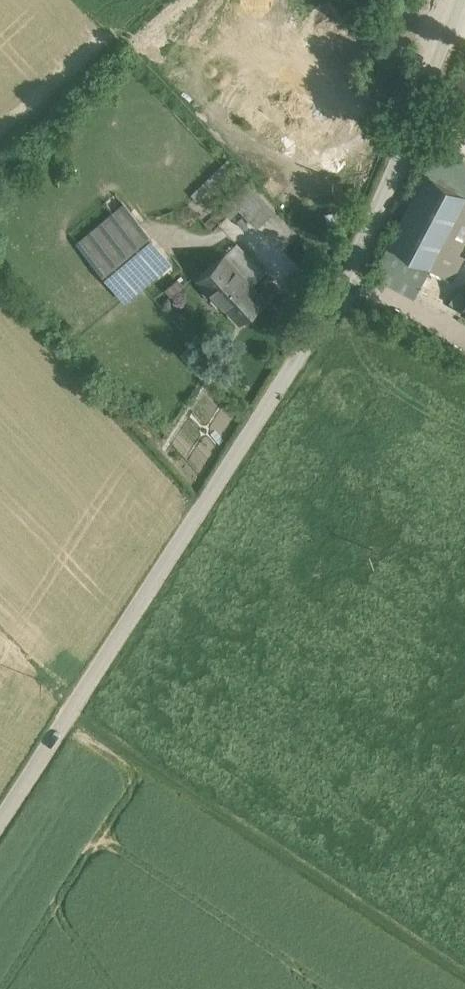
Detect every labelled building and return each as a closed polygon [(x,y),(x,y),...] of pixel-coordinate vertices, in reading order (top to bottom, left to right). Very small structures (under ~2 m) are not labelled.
[(266,29),(258,38),(271,48),(279,39),(266,29)] [(335,123),(281,78),(262,100),(255,109),(272,123),(288,137),(309,154),(335,123)] [(235,109),(246,119),(255,109),(262,100),(251,90),(235,109)] [(272,123),(255,109),(246,119),(246,120),(263,134),(272,123)] [(279,148),(288,137),(272,123),(263,134),(279,148)] [(426,172),(378,263),(420,286),(431,266),(452,278),(464,254),(464,253),(464,194),(426,172)] [(238,207),(258,189),(250,180),(221,207),(230,216),(239,208),(238,207)] [(238,207),(239,208),(256,226),(276,208),(258,189),(238,207)] [(78,242),(124,298),(169,260),(124,203),(78,242)] [(225,254),(250,282),(263,271),(237,243),(225,254)] [(250,282),(225,254),(224,254),(199,278),(210,290),(211,288),(241,321),(265,298),(250,282)]
